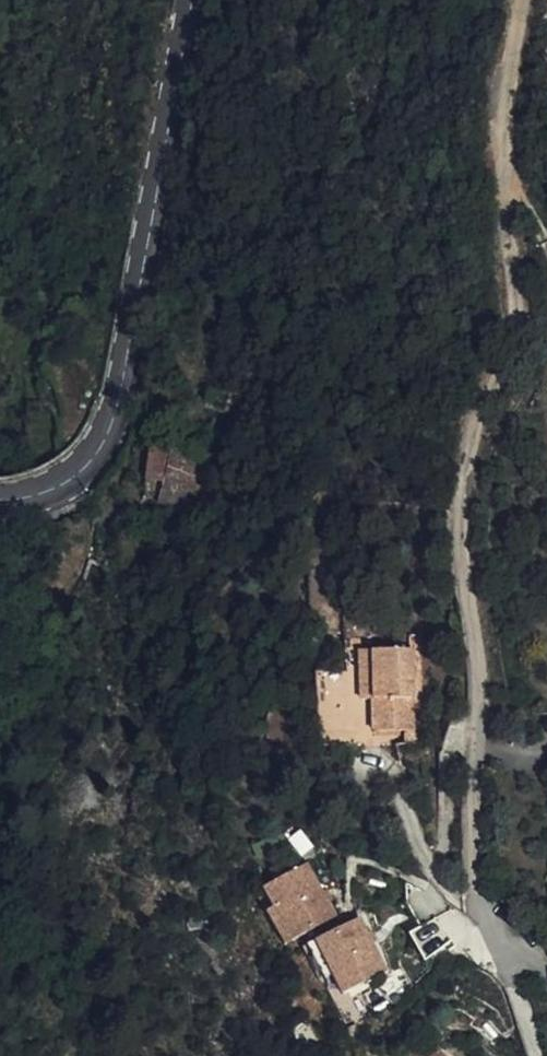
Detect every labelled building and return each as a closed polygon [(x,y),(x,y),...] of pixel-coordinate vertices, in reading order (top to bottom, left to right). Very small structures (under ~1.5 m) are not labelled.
[(150,454),(131,453),(130,470),(150,472),(150,454)] [(150,472),(150,486),(169,487),(173,456),(154,454),(150,454),(150,472)] [(195,459),(173,456),(169,487),(179,488),(192,489),(195,459)] [(150,486),(150,472),(130,470),(128,485),(135,485),(150,486)] [(169,487),(150,486),(148,503),(178,505),(179,488),(169,487)] [(374,729),(415,729),(414,641),(373,642),(373,677),(373,693),(374,729)] [(361,642),(362,676),(373,677),(373,642),(361,642)] [(313,736),(350,736),(348,666),(314,666),(313,736)] [(373,677),(362,676),(362,693),(373,693),(373,677)] [(292,940),(336,916),(307,864),(263,888),(273,906),(292,940)] [(265,910),(285,943),(292,940),(273,906),(265,910)] [(361,919),(316,940),(332,975),(341,995),(386,971),(361,919)] [(323,978),(332,975),(316,940),(307,945),(323,978)] [(438,1046),(428,1055),(447,1055),(438,1046)]
